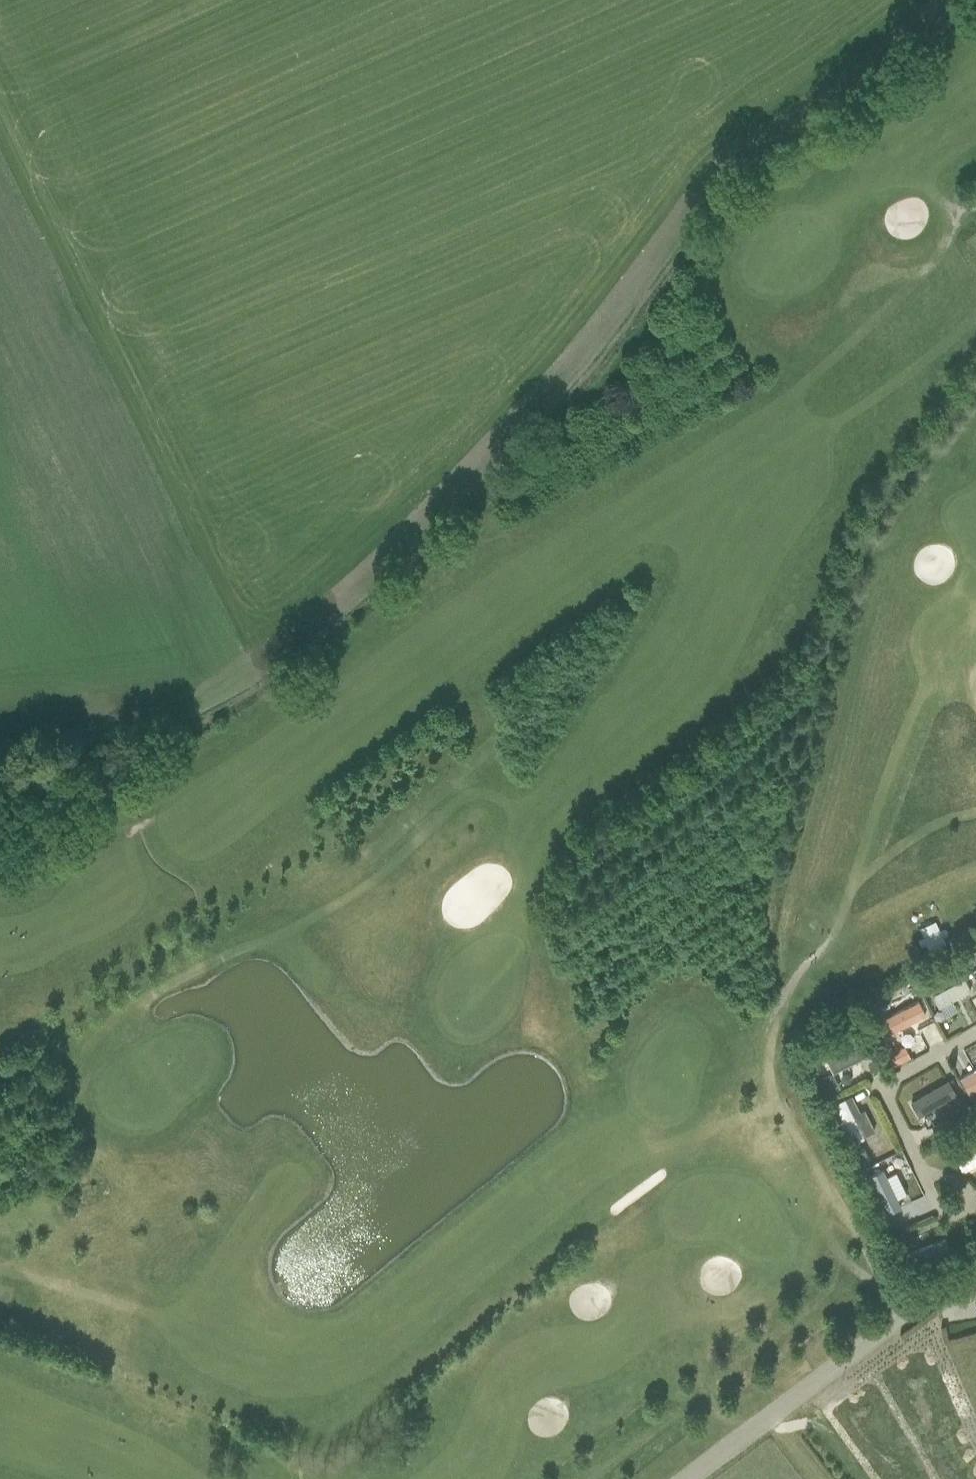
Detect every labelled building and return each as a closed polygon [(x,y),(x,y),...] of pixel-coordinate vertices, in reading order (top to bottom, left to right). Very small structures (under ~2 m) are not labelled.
[(949,968),(942,972),(946,978),(953,974),(949,968)] [(962,978),(929,996),(935,1008),(969,990),(962,978)] [(916,1002),(879,1020),(886,1035),(923,1017),(916,1002)] [(854,1029),(817,1048),(830,1074),(867,1055),(854,1029)] [(890,1067),(906,1059),(901,1049),(885,1057),(890,1067)] [(958,1080),(972,1104),(975,1102),(975,1070),(958,1080)] [(835,1090),(829,1077),(814,1084),(820,1097),(835,1090)] [(946,1081),(908,1103),(916,1118),(955,1096),(946,1081)] [(842,1100),(829,1106),(848,1146),(861,1140),(842,1100)] [(950,1130),(974,1116),(968,1106),(944,1120),(950,1130)] [(946,1151),(952,1164),(975,1153),(975,1136),(946,1151)] [(853,1154),(858,1165),(869,1160),(864,1149),(853,1154)] [(880,1171),(865,1178),(883,1216),(898,1209),(880,1171)] [(902,1233),(887,1240),(895,1259),(906,1255),(912,1270),(949,1255),(943,1241),(910,1254),(902,1233)]
